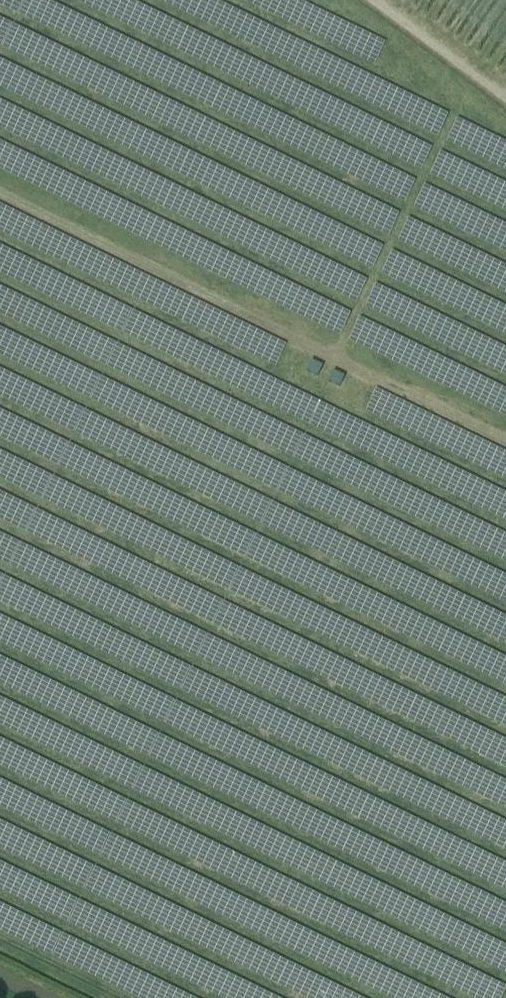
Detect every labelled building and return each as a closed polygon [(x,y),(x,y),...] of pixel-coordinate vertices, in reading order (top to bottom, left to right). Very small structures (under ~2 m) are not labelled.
[(311,363),(307,371),(318,377),(322,368),(317,365),(311,363)] [(333,374),(329,382),(340,387),(341,385),(344,378),(333,373),(333,374)] [(184,851),(234,851),(139,807),(137,812),(123,812),(127,803),(114,797),(114,800),(101,800),(105,802),(79,802),(184,851)] [(238,802),(359,851),(414,852),(280,798),(276,807),(265,803),(238,802)] [(149,803),(277,851),(332,852),(205,803),(149,803)] [(150,851),(49,804),(31,804),(0,804),(0,805),(99,851),(150,851)] [(500,852),(383,808),(383,814),(342,814),(441,851),(500,852)] [(65,851),(0,819),(0,845),(10,850),(65,851)]
